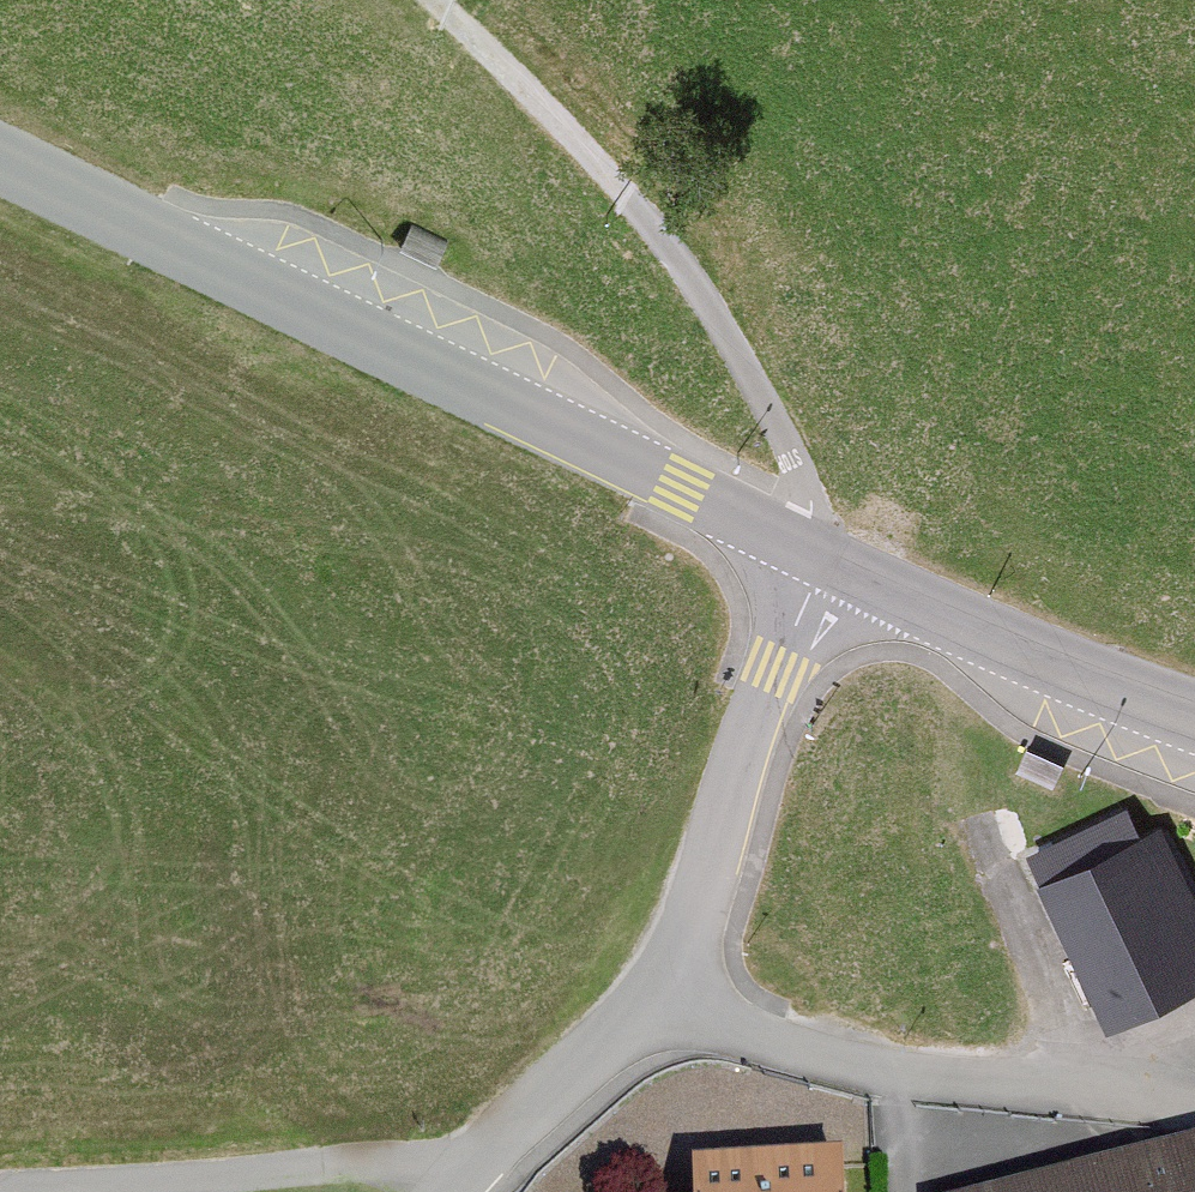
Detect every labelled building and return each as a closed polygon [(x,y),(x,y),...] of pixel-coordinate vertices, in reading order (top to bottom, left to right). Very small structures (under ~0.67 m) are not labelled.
[(1175,834),(1142,849),(1127,815),(1036,855),(1054,895),(1046,898),(1103,1026),(1194,986),(1194,880),(1175,834)] [(1015,1191),(1194,1191),(1194,1145),(1015,1191)] [(852,1160),(701,1167),(702,1191),(854,1191),(852,1160)]
